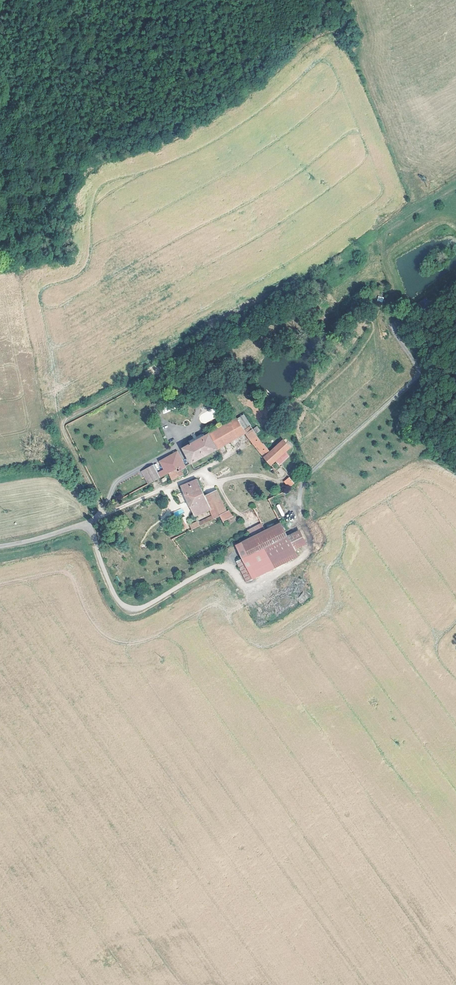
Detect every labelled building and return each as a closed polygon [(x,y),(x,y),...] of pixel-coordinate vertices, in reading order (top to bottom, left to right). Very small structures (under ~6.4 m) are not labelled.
[(427,297),(418,302),(422,309),(431,305),(427,297)] [(217,448),(245,432),(243,429),(236,417),(235,418),(209,432),(217,448)] [(258,436),(249,425),(243,429),(245,432),(263,456),(269,451),(258,436)] [(191,463),(217,448),(209,432),(181,448),(191,463)] [(290,447),(282,439),(274,446),(269,451),(263,456),(289,488),(294,482),(276,460),(290,447)] [(168,455),(175,469),(176,471),(185,466),(176,450),(168,455)] [(175,469),(168,455),(153,464),(161,477),(168,473),(175,469)] [(161,477),(153,464),(141,470),(148,484),(161,477)] [(188,471),(185,466),(176,471),(175,469),(168,473),(172,480),(187,473),(188,471)] [(199,526),(216,518),(205,495),(198,478),(181,485),(182,487),(175,491),(181,504),(188,501),(199,526)] [(217,490),(205,495),(216,518),(221,516),(223,521),(234,516),(229,509),(227,510),(217,490)] [(296,515),(284,490),(268,498),(280,523),(282,522),(296,515)] [(175,517),(184,513),(182,508),(173,512),(175,517)] [(288,535),(282,522),(280,523),(235,545),(248,569),(253,579),(299,558),(295,549),(288,535)] [(288,535),(295,549),(307,543),(300,530),(288,535)] [(253,579),(248,569),(242,572),(247,583),(253,579)]
